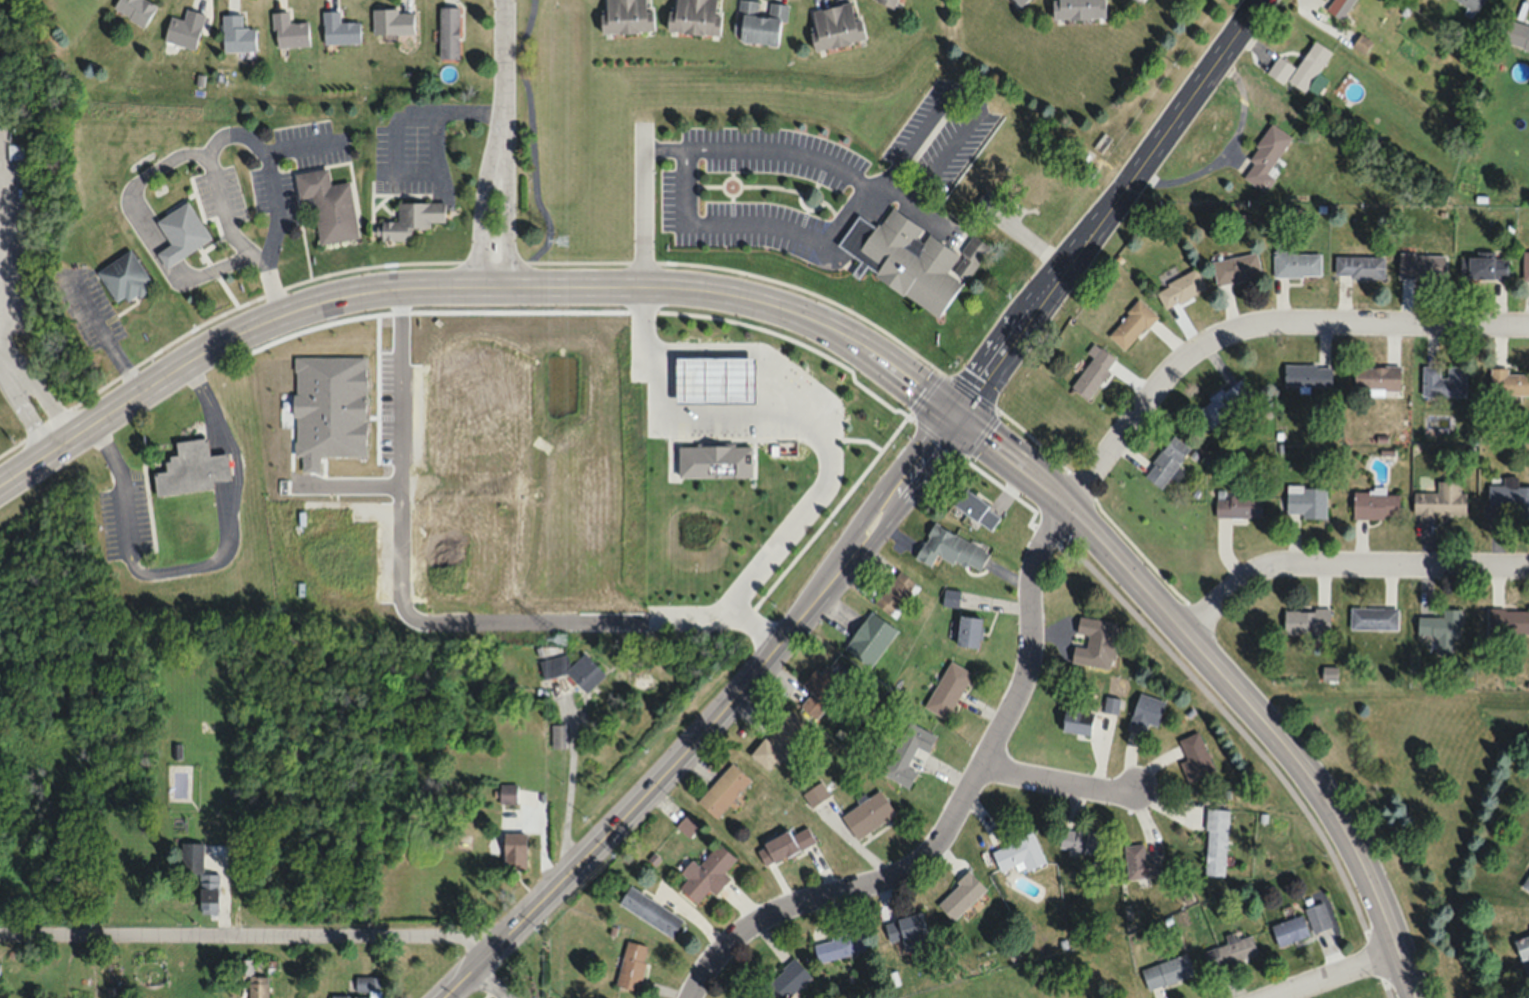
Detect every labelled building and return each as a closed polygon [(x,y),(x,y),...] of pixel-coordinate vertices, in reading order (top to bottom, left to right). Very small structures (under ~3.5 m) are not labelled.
[(111,6),(141,27),(156,7),(146,0),(116,0),(111,6)] [(651,0),(603,0),(604,33),(652,31),(651,0)] [(721,0),(676,0),(675,11),(670,11),(668,31),(719,34),(721,0)] [(768,1),(767,12),(758,11),(760,0),(757,0),(737,0),(734,33),(740,34),(739,41),(781,45),(786,3),(768,1)] [(856,0),(854,0),(808,10),(816,50),(864,40),(856,0)] [(1105,17),(1105,0),(1053,0),(1052,0),(1053,18),(1105,17)] [(1327,8),(1342,20),(1356,0),(1333,0),(1327,8)] [(1477,12),(1484,0),(1459,0),(1477,12)] [(459,6),(439,6),(439,58),(459,58),(459,6)] [(170,16),(163,41),(195,49),(204,13),(186,8),(183,19),(170,16)] [(372,33),(413,33),(413,9),(372,9),(372,33)] [(360,44),(360,21),(340,21),(340,10),(323,10),(323,44),(360,44)] [(307,21),(288,22),(288,11),(272,12),(273,47),(308,46),(307,21)] [(255,27),(242,27),(242,14),(222,14),(222,51),(255,51),(255,27)] [(1509,18),(1502,42),(1528,50),(1528,24),(1509,18)] [(1353,44),(1363,52),(1371,43),(1361,34),(1353,44)] [(1277,56),(1267,73),(1284,83),(1287,79),(1306,91),(1331,49),(1314,39),(1297,68),(1277,56)] [(1264,190),(1295,137),(1271,123),(1240,175),(1264,190)] [(350,182),(329,184),(327,169),(295,173),(298,198),(313,196),(319,244),(357,239),(350,182)] [(170,244),(156,252),(165,266),(210,239),(188,201),(156,220),(170,244)] [(397,203),(397,221),(376,222),(376,241),(411,240),(411,229),(430,229),(429,222),(444,221),(444,202),(397,203)] [(856,216),(835,249),(940,318),(987,245),(972,235),(959,254),(889,208),(876,228),(856,216)] [(1321,251),(1287,251),(1287,242),(1274,242),(1274,275),(1321,275),(1321,251)] [(115,301),(124,296),(127,302),(152,286),(129,250),(96,271),(115,301)] [(1261,276),(1257,251),(1212,259),(1216,283),(1261,276)] [(1446,252),(1399,252),(1399,275),(1445,275),(1446,252)] [(1508,278),(1508,254),(1468,254),(1468,278),(1508,278)] [(1335,255),(1335,276),(1384,276),(1384,255),(1335,255)] [(1155,288),(1165,309),(1207,289),(1197,268),(1155,288)] [(1107,333),(1125,350),(1158,315),(1140,299),(1107,333)] [(1092,356),(1071,386),(1087,398),(1117,359),(1094,341),(1086,352),(1092,356)] [(1284,386),(1332,386),(1332,364),(1284,364),(1284,386)] [(1400,366),(1355,366),(1355,389),(1400,389),(1400,366)] [(1422,395),(1464,396),(1466,368),(1447,367),(1447,368),(1423,367),(1422,395)] [(1490,370),(1490,394),(1528,394),(1528,370),(1490,370)] [(1197,400),(1206,423),(1254,404),(1245,381),(1197,400)] [(1161,488),(1191,447),(1173,434),(1143,475),(1161,488)] [(176,441),(177,456),(165,457),(166,471),(154,472),(156,495),(213,489),(212,482),(230,480),(227,454),(208,456),(207,438),(176,441)] [(1461,480),(1438,480),(1438,492),(1413,492),(1413,517),(1467,516),(1466,491),(1461,491),(1461,480)] [(1488,517),(1528,517),(1528,483),(1488,483),(1488,517)] [(1287,516),(1326,516),(1326,485),(1287,485),(1287,516)] [(955,504),(989,532),(1001,517),(967,489),(955,504)] [(1353,518),(1399,518),(1399,491),(1353,491),(1353,518)] [(1262,493),(1216,493),(1216,516),(1262,516),(1262,493)] [(988,554),(934,523),(915,557),(930,566),(939,552),(977,574),(988,554)] [(916,583),(900,570),(874,601),(890,615),(916,583)] [(941,605),(957,607),(959,589),(943,587),(941,605)] [(1350,630),(1397,630),(1397,606),(1350,606),(1350,630)] [(1443,615),(1418,615),(1418,639),(1462,639),(1462,607),(1443,607),(1443,615)] [(1489,632),(1528,632),(1528,607),(1489,607),(1489,632)] [(1330,608),(1284,608),(1284,631),(1330,631),(1330,608)] [(871,666),(896,627),(868,610),(844,648),(871,666)] [(982,616),(959,614),(956,644),(979,646),(982,616)] [(1119,621),(1080,614),(1076,633),(1087,635),(1086,644),(1075,642),(1072,662),(1112,668),(1119,621)] [(567,671),(585,692),(605,674),(586,653),(582,654),(569,665),(567,654),(539,660),(542,676),(567,671)] [(840,689),(832,682),(838,674),(820,660),(801,684),(811,691),(799,706),(816,718),(840,689)] [(947,719),(972,671),(948,660),(924,707),(947,719)] [(1165,700),(1139,692),(1128,729),(1144,734),(1148,722),(1158,725),(1165,700)] [(1121,698),(1106,695),(1103,710),(1119,713),(1121,698)] [(1065,731),(1091,733),(1093,711),(1067,708),(1065,731)] [(805,724),(788,709),(749,754),(767,769),(805,724)] [(881,774),(909,787),(916,771),(907,767),(917,746),(929,752),(937,735),(907,721),(881,774)] [(565,724),(552,724),(552,748),(565,748),(565,724)] [(1186,780),(1213,771),(1200,731),(1179,738),(1186,760),(1180,762),(1186,780)] [(696,801),(716,817),(749,779),(730,762),(696,801)] [(829,793),(817,780),(801,795),(812,808),(829,793)] [(516,783),(500,783),(500,803),(516,803),(516,783)] [(895,815),(881,790),(839,813),(853,838),(895,815)] [(1204,875),(1226,875),(1229,809),(1207,808),(1204,875)] [(688,836),(698,825),(686,815),(676,826),(688,836)] [(765,865),(814,842),(805,823),(756,847),(765,865)] [(1059,848),(1101,854),(1103,834),(1062,828),(1059,848)] [(503,832),(503,867),(525,867),(525,832),(503,832)] [(1033,833),(991,849),(999,871),(1020,863),(1023,871),(1045,863),(1033,833)] [(180,870),(203,870),(203,842),(180,842),(180,870)] [(697,865),(691,859),(680,871),(687,877),(679,887),(696,902),(708,888),(716,894),(730,878),(724,872),(736,859),(717,842),(697,865)] [(1126,877),(1161,875),(1160,856),(1145,857),(1144,843),(1124,844),(1126,877)] [(986,889),(968,870),(935,902),(954,921),(986,889)] [(218,913),(218,873),(200,873),(200,913),(218,913)] [(672,936),(683,917),(627,886),(617,905),(672,936)] [(1332,926),(1327,901),(1305,906),(1311,931),(1332,926)] [(884,921),(889,941),(901,938),(904,950),(928,944),(919,912),(884,921)] [(1271,924),(1278,945),(1309,934),(1302,913),(1271,924)] [(818,962),(866,950),(861,929),(813,941),(818,962)] [(1515,937),(1526,976),(1528,975),(1528,933),(1515,937)] [(1202,948),(1208,969),(1258,955),(1252,934),(1202,948)] [(614,985),(637,990),(648,946),(625,940),(614,985)] [(1139,968),(1185,953),(1193,977),(1146,992),(1139,968)] [(762,997),(787,997),(811,976),(793,956),(755,991),(762,997)] [(267,975),(247,975),(247,997),(267,997),(267,975)] [(348,976),(348,991),(330,991),(330,997),(380,997),(379,975),(348,976)]
